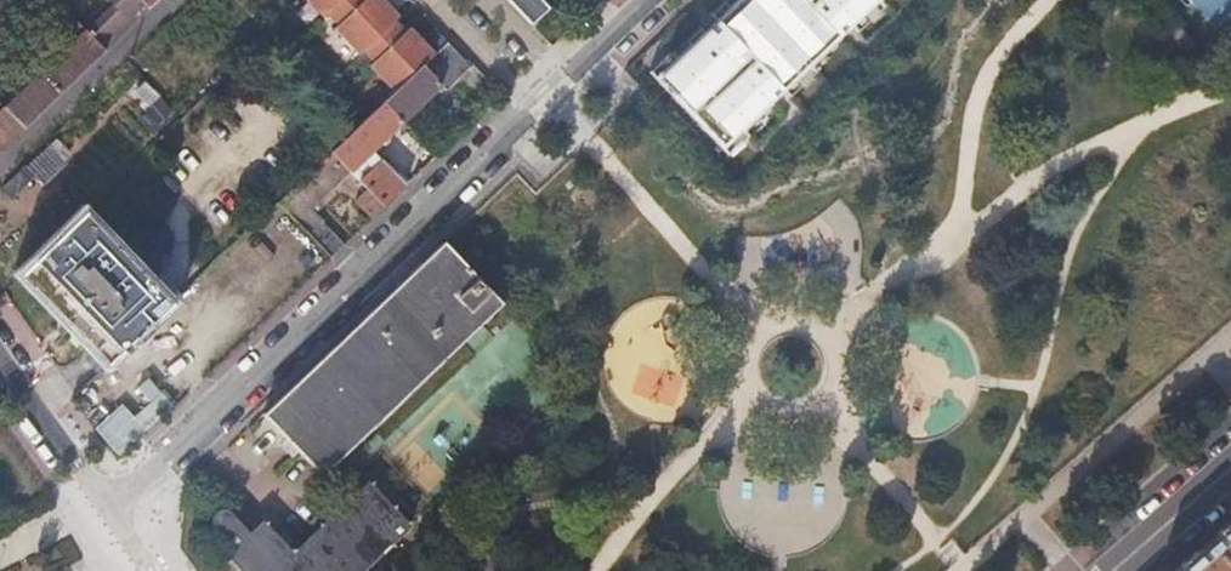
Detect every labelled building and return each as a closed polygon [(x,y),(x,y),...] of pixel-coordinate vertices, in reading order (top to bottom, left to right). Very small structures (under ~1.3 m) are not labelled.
[(26,126),(79,74),(106,48),(86,28),(59,0),(46,12),(74,40),(25,87),(6,105),(26,126)] [(108,46),(149,6),(142,0),(108,0),(111,3),(86,28),(106,48),(108,46)] [(424,62),(430,56),(413,37),(408,42),(401,35),(391,24),(396,19),(379,0),(378,0),(373,4),(369,0),(305,0),(322,18),(327,13),(337,24),(332,29),(356,55),(362,51),(372,62),(367,67),(392,93),(424,62)] [(526,19),(538,8),(531,0),(508,0),(526,19)] [(649,73),(726,153),(746,133),(742,128),(876,0),(735,0),(728,7),(723,2),(710,14),(715,19),(702,31),(699,27),(685,41),(689,44),(675,57),(670,52),(649,73)] [(407,30),(401,35),(408,42),(413,37),(410,34),(407,30)] [(1189,43),(1180,34),(1176,32),(1172,34),(1170,38),(1171,42),(1180,51),(1184,52),(1188,50),(1190,47),(1189,43)] [(444,89),(469,65),(446,41),(430,56),(424,62),(392,93),(384,100),(403,120),(440,85),(444,89)] [(6,105),(25,87),(17,79),(0,95),(0,100),(6,105)] [(403,120),(384,100),(356,127),(331,151),(348,170),(349,170),(403,120)] [(5,147),(26,126),(6,105),(0,111),(0,151),(5,147)] [(378,149),(400,172),(428,145),(405,122),(378,149)] [(22,163),(41,182),(53,170),(81,143),(63,124),(22,163)] [(344,174),(348,170),(331,151),(326,155),(344,174)] [(296,219),(344,174),(326,155),(278,201),(296,219)] [(368,190),(383,206),(394,195),(405,185),(380,159),(358,180),(368,190)] [(43,185),(48,190),(60,178),(53,170),(41,182),(43,185)] [(48,190),(60,202),(72,190),(60,178),(48,190)] [(370,218),(383,206),(368,190),(355,203),(370,218)] [(92,346),(107,363),(116,355),(170,303),(95,224),(84,214),(72,225),(61,237),(22,273),(92,346)] [(304,228),(330,255),(344,242),(318,215),(304,228)] [(22,273),(61,237),(50,225),(38,236),(32,229),(0,261),(0,295),(22,273)] [(501,305),(442,243),(263,413),(321,475),(501,305)] [(241,570),(299,570),(323,548),(379,494),(367,481),(292,552),(276,534),(239,569),(241,570)] [(299,570),(361,570),(409,525),(379,494),(323,548),(299,570)] [(225,555),(239,569),(276,534),(263,520),(250,532),(231,512),(226,509),(222,508),(216,509),(212,515),(212,521),(215,526),(234,547),(225,555)] [(1176,570),(1230,570),(1230,523),(1176,570)]
